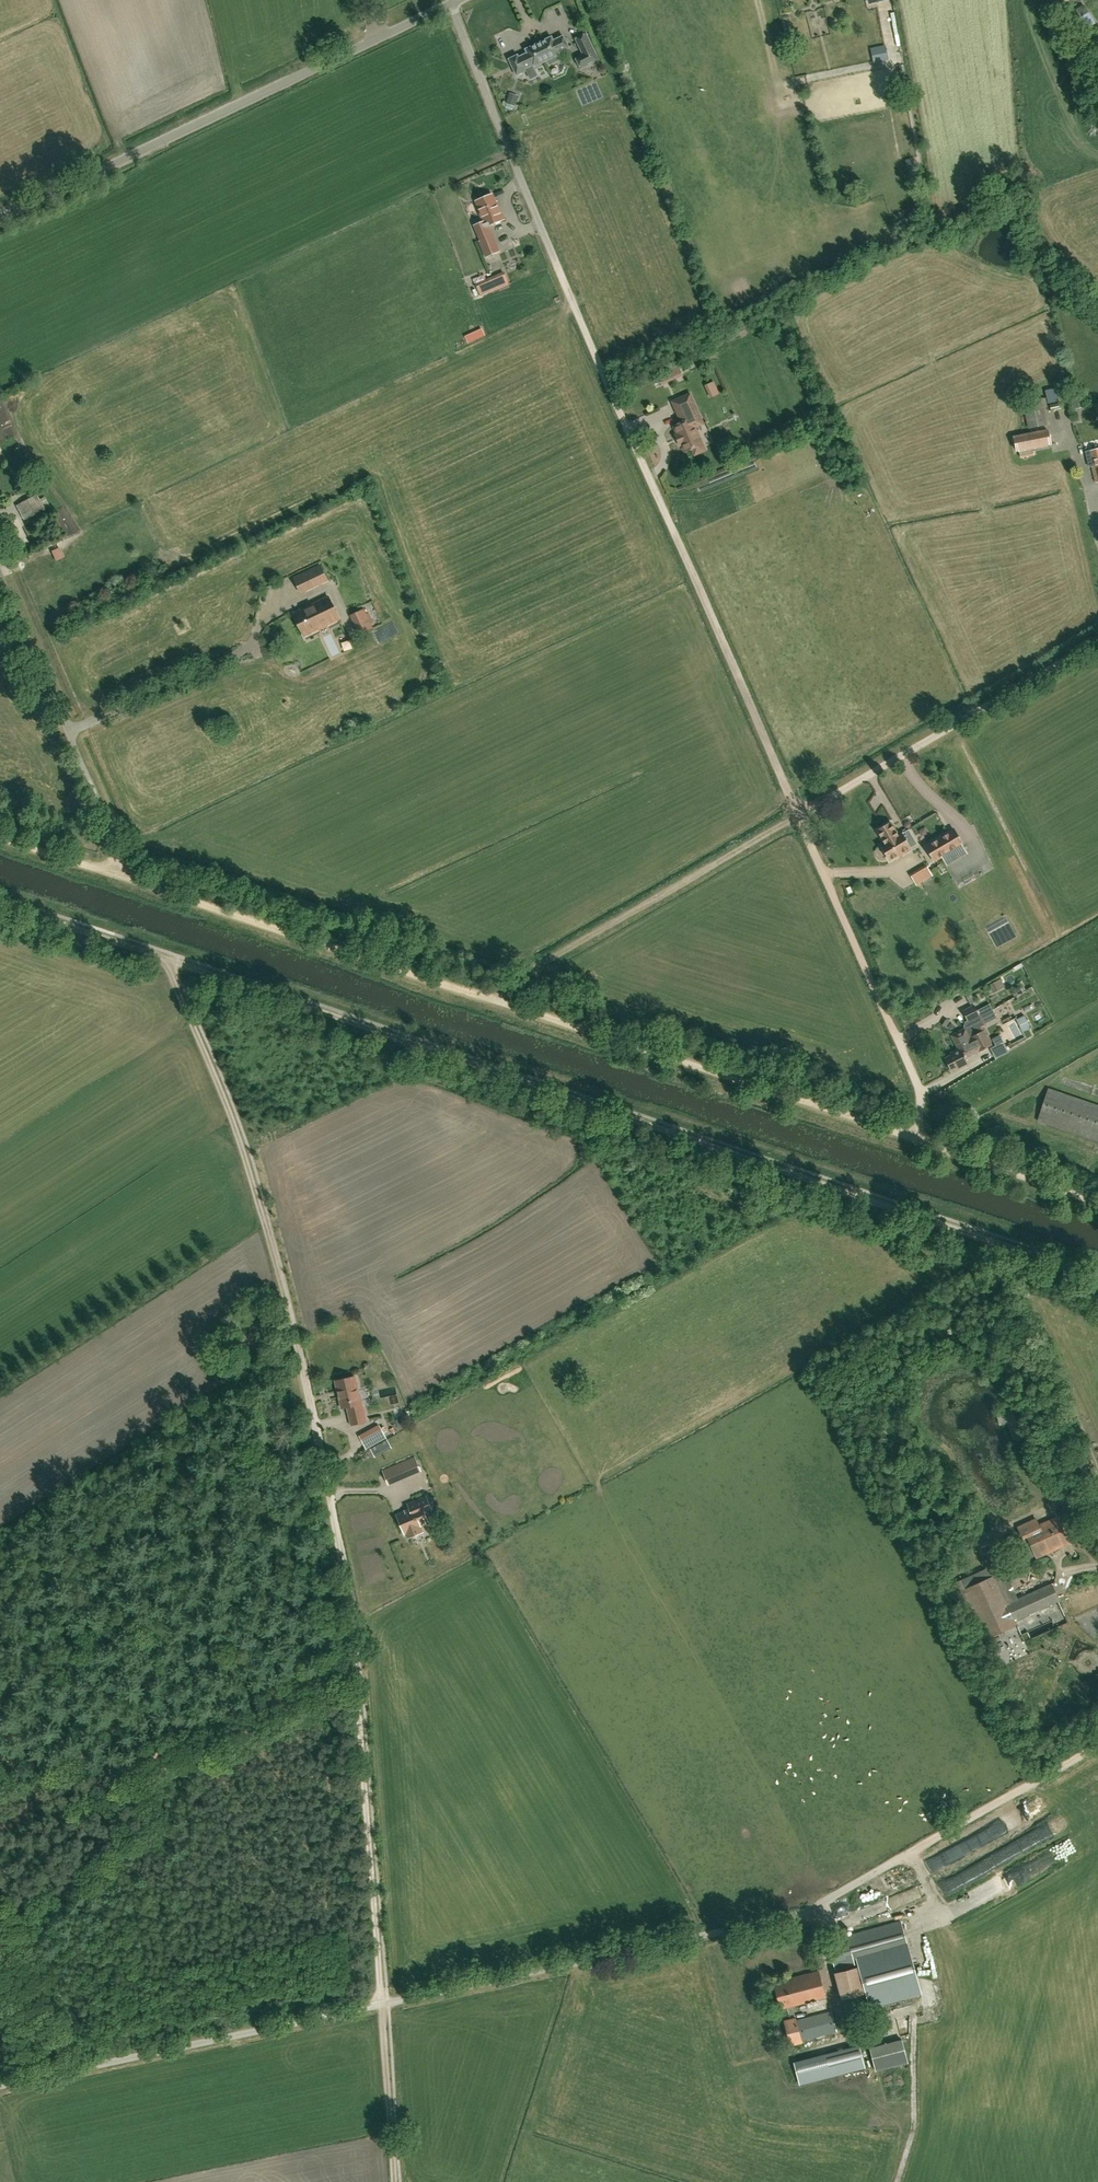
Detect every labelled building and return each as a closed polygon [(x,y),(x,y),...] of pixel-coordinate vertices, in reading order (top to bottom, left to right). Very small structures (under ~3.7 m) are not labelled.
[(836,0),(827,9),(836,17),(844,8),(836,0)] [(1095,24),(1083,6),(1068,15),(1080,34),(1095,24)] [(576,39),(583,55),(576,58),(581,69),(589,65),(588,64),(592,62),(593,63),(599,60),(586,34),(576,39)] [(534,67),(544,62),(548,61),(550,64),(560,60),(558,56),(560,55),(559,52),(569,48),(563,36),(554,41),(552,37),(525,49),(527,53),(519,57),(518,55),(509,59),(517,75),(525,71),(524,69),(533,65),(534,67)] [(888,59),(886,46),(871,49),(874,62),(888,59)] [(510,104),(517,107),(521,97),(514,94),(510,104)] [(487,227),(504,219),(499,208),(498,209),(492,194),(477,201),(480,209),(479,210),(484,222),(476,225),(482,240),(480,241),(487,257),(499,252),(492,236),(491,237),(487,227)] [(495,293),(512,287),(508,275),(491,281),(495,293)] [(671,371),(659,376),(662,385),(675,379),(671,371)] [(717,382),(707,386),(713,399),(722,395),(717,382)] [(703,424),(700,415),(690,394),(672,402),(681,423),(673,426),(677,434),(675,434),(679,446),(681,445),(685,452),(692,449),(694,455),(705,450),(695,427),(703,424)] [(1083,408),(1081,397),(1071,399),(1073,410),(1083,408)] [(1029,428),(1047,424),(1041,399),(1024,402),(1029,428)] [(1016,450),(1024,448),(1051,443),(1048,428),(1013,434),(1016,450)] [(1085,452),(1089,467),(1092,466),(1096,482),(1097,482),(1097,449),(1085,452)] [(44,508),(43,508),(48,505),(43,496),(38,499),(35,494),(17,505),(25,519),(44,508)] [(58,561),(67,558),(63,548),(54,551),(58,561)] [(300,593),(311,588),(327,580),(320,565),(293,578),(300,593)] [(293,613),(304,636),(339,619),(328,596),(293,613)] [(359,635),(363,633),(373,629),(364,609),(350,615),(359,635)] [(909,829),(898,835),(890,823),(877,831),(884,843),(881,845),(889,860),(900,854),(901,855),(910,849),(910,848),(917,844),(909,829)] [(953,829),(931,842),(924,846),(933,861),(962,844),(953,829)] [(919,886),(935,876),(929,866),(913,876),(919,886)] [(1001,978),(989,985),(993,992),(1005,986),(1001,978)] [(981,1014),(983,1017),(994,1011),(990,1004),(977,1010),(974,1005),(962,1011),(967,1021),(981,1014)] [(1013,1039),(1034,1029),(1027,1015),(1006,1025),(1013,1039)] [(972,1042),(969,1037),(969,1036),(965,1028),(951,1035),(958,1049),(972,1042)] [(958,1049),(951,1053),(951,1055),(944,1059),(951,1071),(957,1068),(958,1069),(968,1063),(965,1058),(978,1051),(979,1052),(991,1045),(983,1030),(969,1037),(972,1042),(958,1049)] [(1007,1049),(999,1032),(991,1036),(995,1043),(989,1046),(994,1056),(1007,1049)] [(1048,1088),(1037,1119),(1097,1140),(1097,1105),(1048,1088)] [(237,1329),(232,1320),(220,1328),(225,1336),(237,1329)] [(336,1381),(342,1408),(347,1406),(352,1425),(366,1421),(362,1402),(361,1403),(355,1376),(336,1381)] [(1013,1441),(1027,1437),(1019,1408),(1005,1412),(1013,1441)] [(386,1438),(381,1428),(361,1439),(366,1448),(386,1438)] [(415,1458),(402,1463),(407,1476),(420,1470),(415,1458)] [(429,1523),(424,1512),(431,1509),(426,1497),(408,1504),(410,1509),(397,1515),(405,1533),(407,1532),(409,1537),(422,1531),(420,1527),(429,1523)] [(1026,1545),(1030,1543),(1036,1557),(1069,1543),(1057,1517),(1039,1525),(1036,1519),(1018,1527),(1026,1545)] [(994,1576),(990,1578),(965,1589),(961,1580),(954,1584),(980,1640),(1017,1624),(1015,1620),(1059,1600),(1051,1584),(1007,1604),(994,1576)] [(1028,1631),(1021,1634),(1025,1642),(1031,1639),(1028,1631)] [(1015,1869),(1024,1884),(1033,1879),(1025,1864),(1015,1869)] [(963,1866),(951,1869),(953,1878),(965,1875),(963,1866)] [(865,1896),(867,1902),(883,1895),(880,1889),(865,1896)] [(855,1915),(850,1901),(834,1906),(839,1921),(855,1915)] [(845,1920),(848,1931),(864,1928),(862,1917),(845,1920)] [(927,1925),(929,1933),(946,1928),(944,1920),(927,1925)] [(900,1921),(858,1932),(828,1940),(835,1968),(857,1963),(861,1979),(862,1979),(870,2007),(875,2006),(874,2004),(915,1993),(916,1998),(919,1997),(918,1992),(919,1992),(900,1921)] [(855,1967),(835,1972),(842,1998),(862,1992),(855,1967)] [(780,2009),(825,1997),(818,1970),(773,1982),(780,2009)] [(862,1992),(842,1998),(849,2023),(868,2018),(862,1992)] [(836,2032),(831,2011),(796,2020),(795,2018),(784,2021),(791,2046),(803,2043),(802,2040),(836,2032)] [(875,2070),(909,2062),(903,2040),(870,2049),(875,2070)] [(865,2067),(859,2046),(795,2063),(800,2084),(865,2067)]
